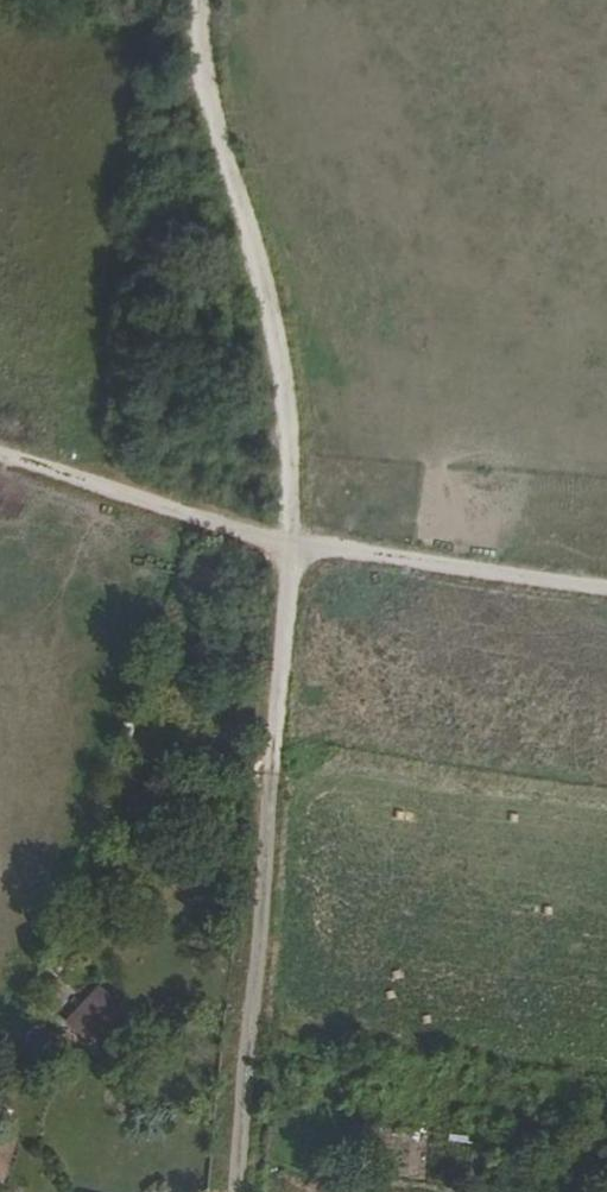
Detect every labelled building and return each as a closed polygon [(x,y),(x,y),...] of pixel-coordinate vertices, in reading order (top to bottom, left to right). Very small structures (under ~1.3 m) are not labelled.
[(92,1048),(127,1013),(98,984),(63,1019),(92,1048)]
